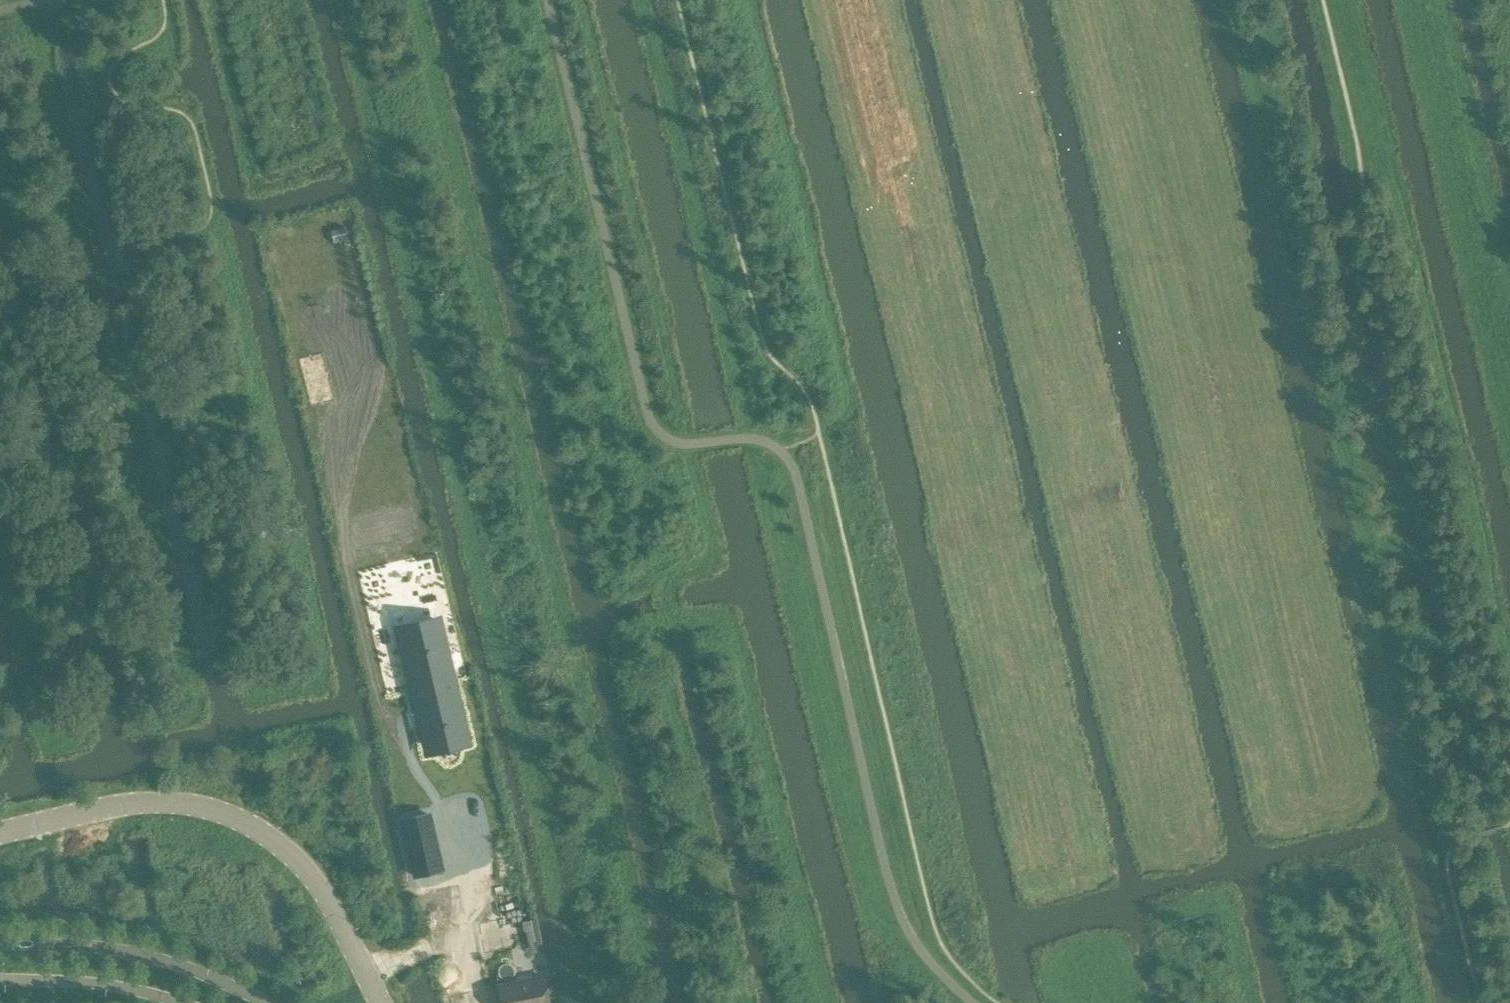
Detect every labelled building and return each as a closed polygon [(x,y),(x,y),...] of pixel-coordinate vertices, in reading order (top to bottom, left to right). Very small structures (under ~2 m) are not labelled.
[(400,629),(399,629),(417,707),(414,708),(419,732),(423,731),(426,746),(428,746),(428,745),(433,743),(434,748),(459,743),(458,738),(463,737),(463,738),(465,737),(450,672),(453,672),(447,647),(444,648),(438,620),(436,621),(436,622),(401,630),(400,629)] [(428,814),(402,820),(406,837),(432,831),(428,814)] [(437,854),(412,860),(416,876),(441,870),(437,854)] [(497,986),(500,1002),(548,1002),(543,977),(497,986)]
